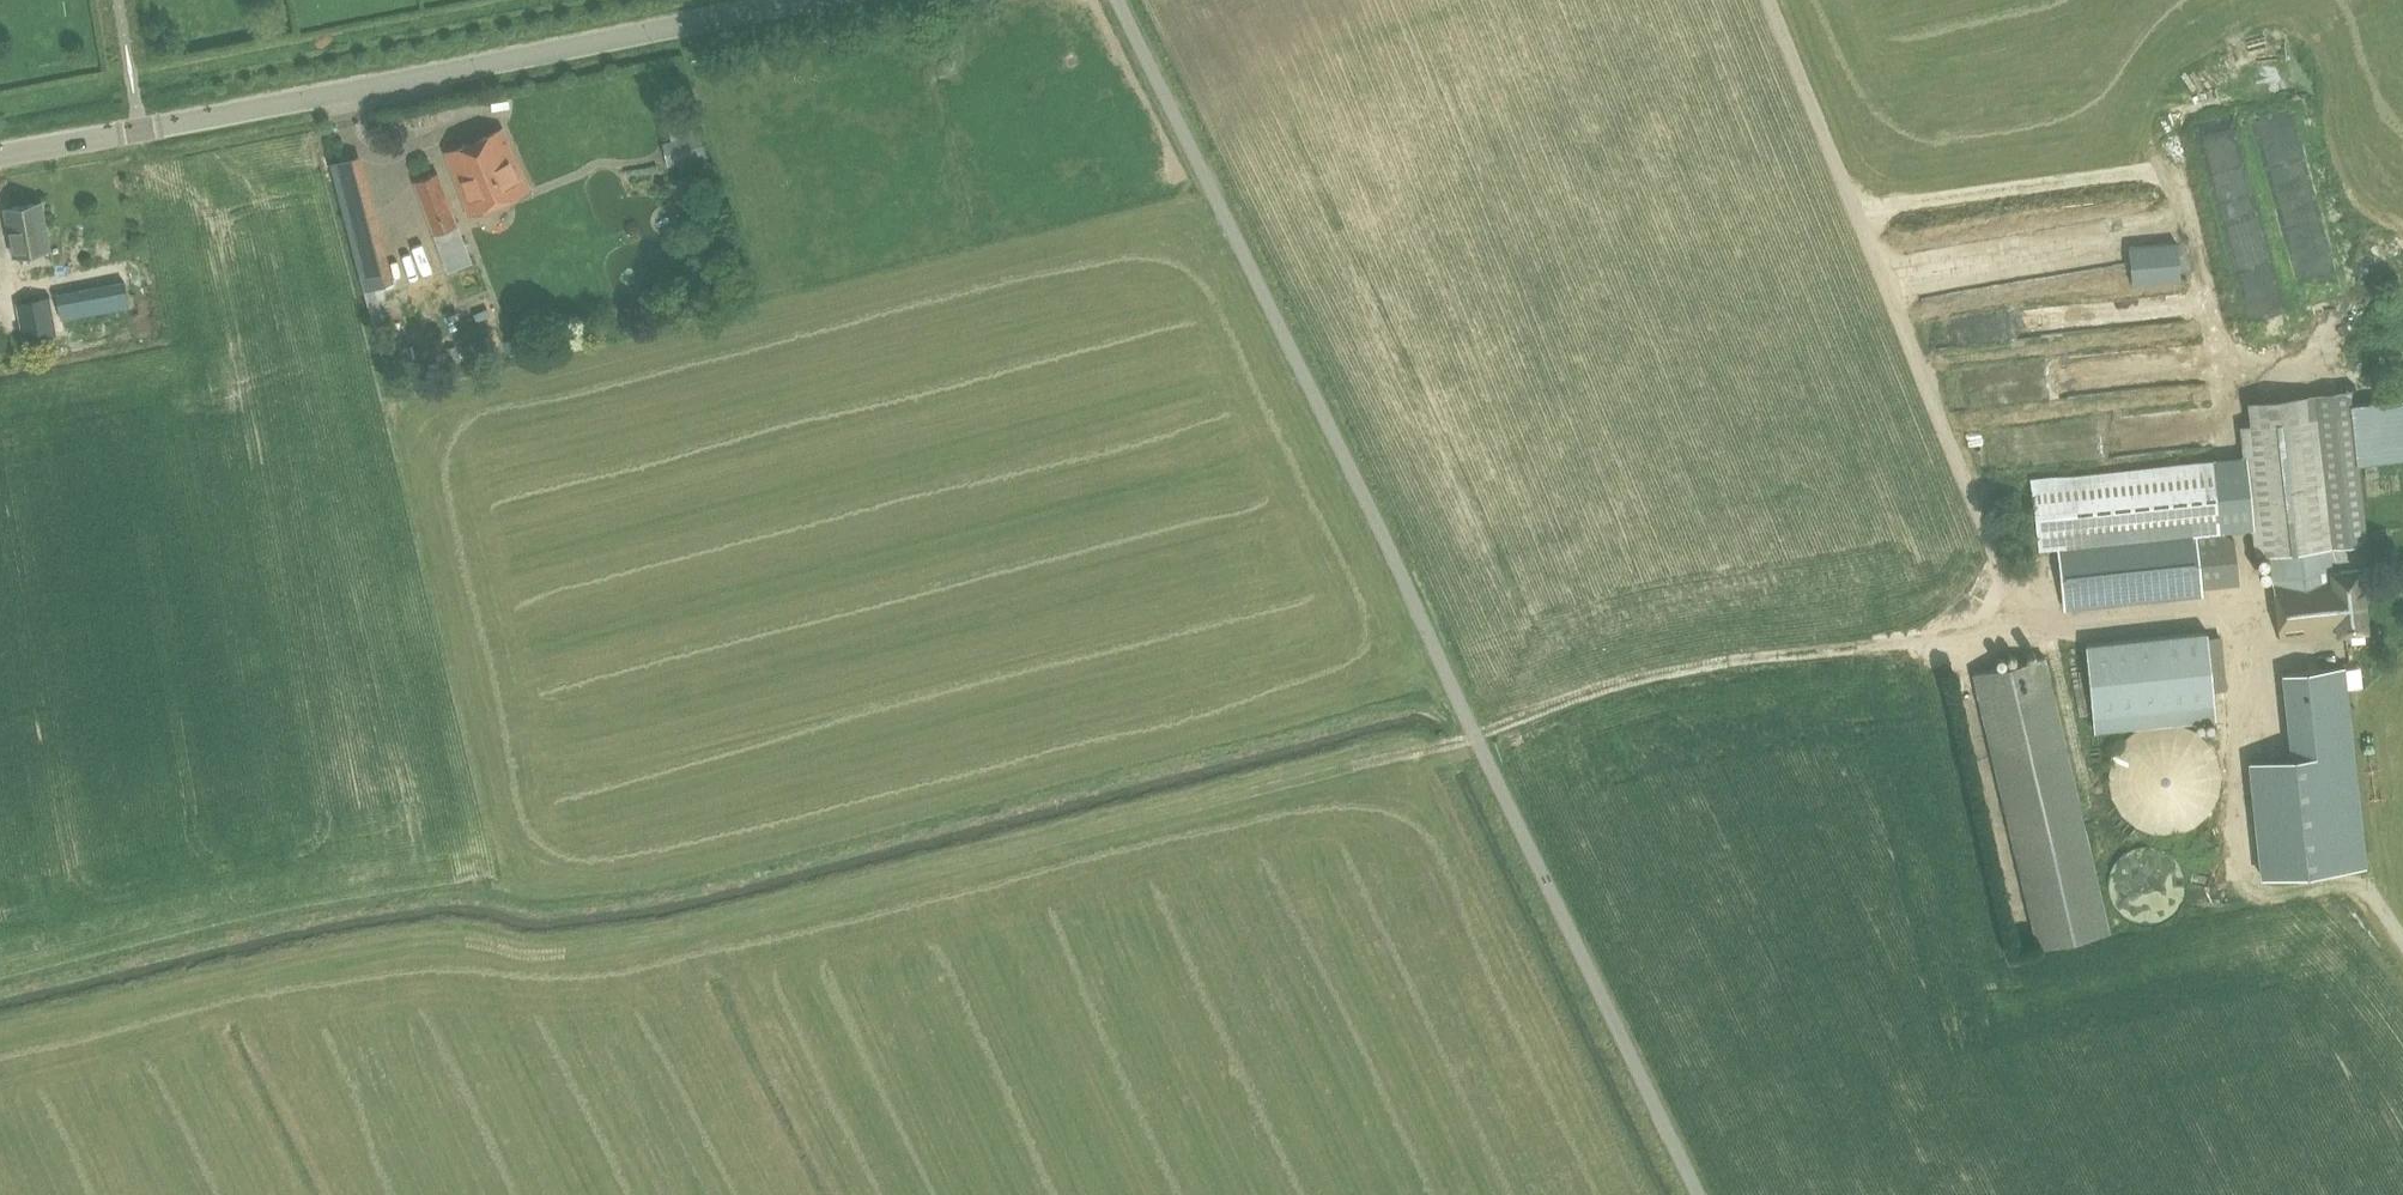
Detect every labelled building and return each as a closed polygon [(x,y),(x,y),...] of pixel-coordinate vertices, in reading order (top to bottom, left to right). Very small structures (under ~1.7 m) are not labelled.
[(503,127),(444,152),(470,213),(529,189),(503,127)] [(700,133),(671,139),(678,165),(706,159),(700,133)] [(437,171),(413,180),(433,234),(457,224),(437,171)] [(361,184),(337,190),(345,219),(368,213),(361,184)] [(42,201),(4,208),(12,254),(50,247),(42,201)] [(2304,223),(2300,204),(2290,206),(2296,238),(2331,232),(2329,219),(2304,223)] [(2183,249),(2138,257),(2142,282),(2187,274),(2183,249)] [(387,258),(357,266),(363,290),(393,282),(387,258)] [(95,312),(91,286),(74,289),(79,315),(95,312)] [(51,294),(20,300),(26,331),(28,337),(66,330),(65,323),(59,292),(51,294)] [(381,321),(376,303),(369,305),(373,322),(381,321)] [(2269,554),(2278,640),(2367,630),(2360,567),(2332,570),(2332,565),(2357,562),(2355,543),(2366,542),(2349,389),(2251,400),(2252,410),(2237,412),(2254,556),(2269,554)] [(2030,477),(2038,548),(2059,546),(2065,609),(2201,594),(2200,588),(2239,584),(2235,539),(2220,526),(2213,458),(2030,477)] [(2206,625),(2084,638),(2093,723),(2214,711),(2212,685),(2224,684),(2219,631),(2206,632),(2206,625)] [(1974,674),(2039,948),(2110,932),(2045,657),(1974,674)] [(2262,876),(2365,865),(2343,667),(2283,673),(2292,756),(2249,761),(2262,876)] [(2108,778),(2113,796),(2122,813),(2137,826),(2155,833),(2175,833),(2193,825),(2209,813),(2219,795),(2221,775),(2217,755),(2210,744),(2196,730),(2178,723),(2157,722),(2138,728),(2122,740),(2112,757),(2108,778)] [(2107,876),(2106,884),(2107,891),(2109,899),(2114,907),(2120,914),(2128,919),(2136,923),(2146,924),(2154,923),(2162,921),(2168,917),(2174,912),(2180,906),(2184,898),(2186,889),(2186,879),(2184,870),(2180,862),(2174,856),(2168,851),(2162,847),(2154,845),(2146,844),(2137,845),(2128,849),(2120,854),(2114,861),(2109,869),(2107,876)] [(2212,900),(2230,892),(2223,879),(2206,887),(2212,900)]
